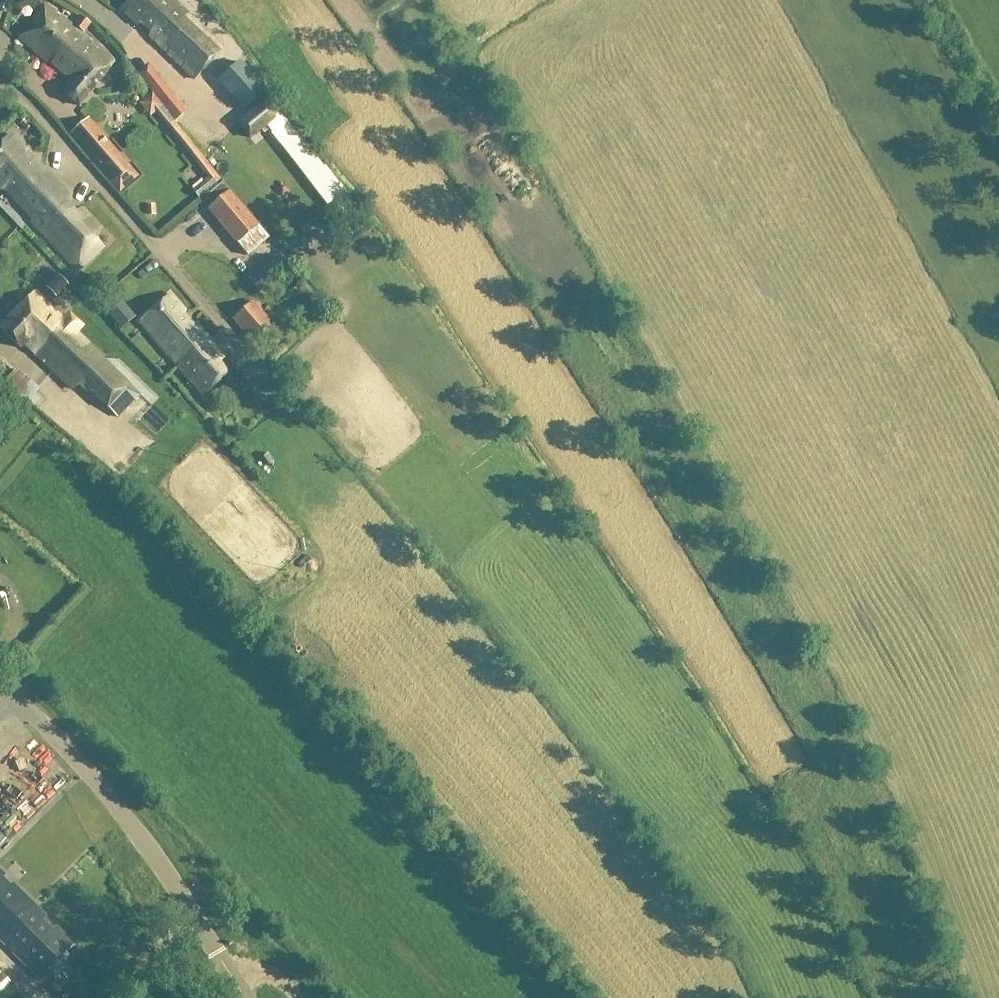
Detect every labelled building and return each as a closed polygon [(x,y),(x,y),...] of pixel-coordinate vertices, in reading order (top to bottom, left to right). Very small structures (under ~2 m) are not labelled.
[(169,0),(130,0),(119,11),(136,26),(140,25),(149,34),(147,38),(193,81),(222,51),(169,0)] [(49,64),(76,32),(44,6),(18,38),(49,64)] [(76,32),(49,64),(50,64),(70,81),(60,93),(78,108),(114,63),(113,62),(113,63),(87,41),(87,40),(86,39),(86,40),(76,32)] [(239,62),(216,83),(242,112),(265,91),(239,62)] [(173,123),(174,123),(186,114),(147,66),(134,74),(150,95),(173,123)] [(261,104),(235,124),(250,141),(276,120),(261,104)] [(138,179),(87,120),(68,136),(119,195),(121,192),(138,179)] [(309,179),(306,181),(320,202),(321,201),(341,223),(358,209),(325,168),(324,170),(294,133),(278,146),(287,159),(291,156),(309,179)] [(25,157),(26,154),(9,135),(0,145),(0,190),(3,188),(32,221),(29,223),(78,273),(102,249),(93,237),(97,231),(80,210),(76,212),(67,203),(70,200),(34,161),(31,163),(25,157)] [(246,258),(268,240),(221,185),(204,199),(211,207),(205,212),(235,247),(235,246),(246,258)] [(261,265),(249,276),(261,288),(286,264),(270,248),(256,261),(261,265)] [(59,306),(67,286),(50,279),(42,299),(59,306)] [(33,294),(0,328),(0,329),(20,349),(23,345),(71,391),(77,386),(86,395),(88,393),(116,419),(139,396),(102,361),(102,359),(75,334),(80,328),(68,317),(63,322),(33,294)] [(176,369),(208,341),(195,325),(191,326),(183,316),(184,313),(169,295),(137,323),(176,369)] [(255,349),(277,331),(252,302),(231,319),(255,349)] [(208,341),(176,369),(200,398),(226,375),(217,365),(223,359),(208,341)] [(3,387),(29,401),(36,388),(10,374),(3,387)] [(0,943),(34,908),(12,886),(9,889),(1,880),(3,877),(0,874),(0,942),(0,943)] [(45,919),(34,908),(0,943),(39,981),(73,947),(56,930),(51,931),(43,923),(45,919)]
